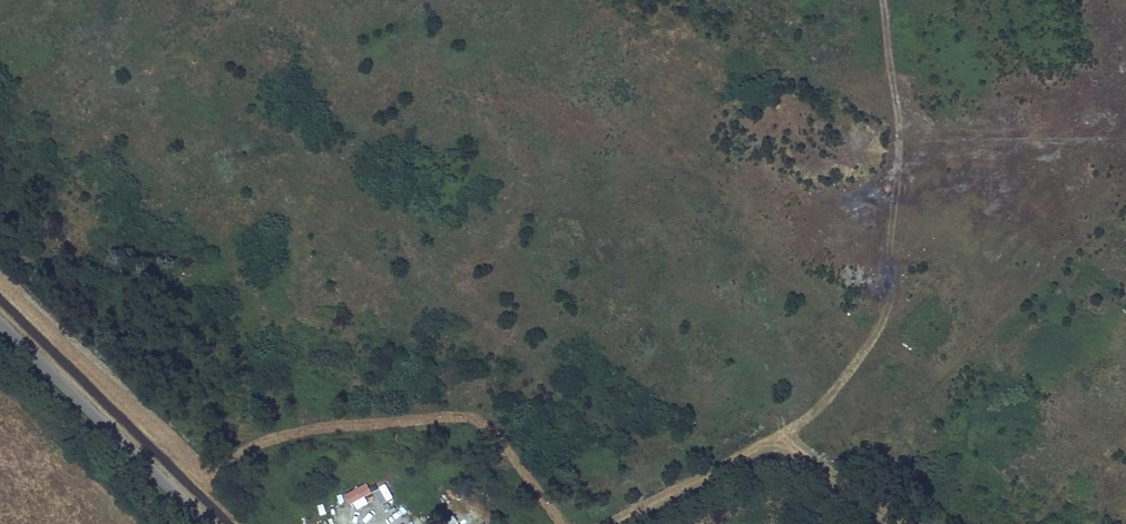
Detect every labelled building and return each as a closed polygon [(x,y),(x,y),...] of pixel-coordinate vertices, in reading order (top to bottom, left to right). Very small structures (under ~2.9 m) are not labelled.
[(385,490),(372,491),(373,506),(386,505),(385,490)]
